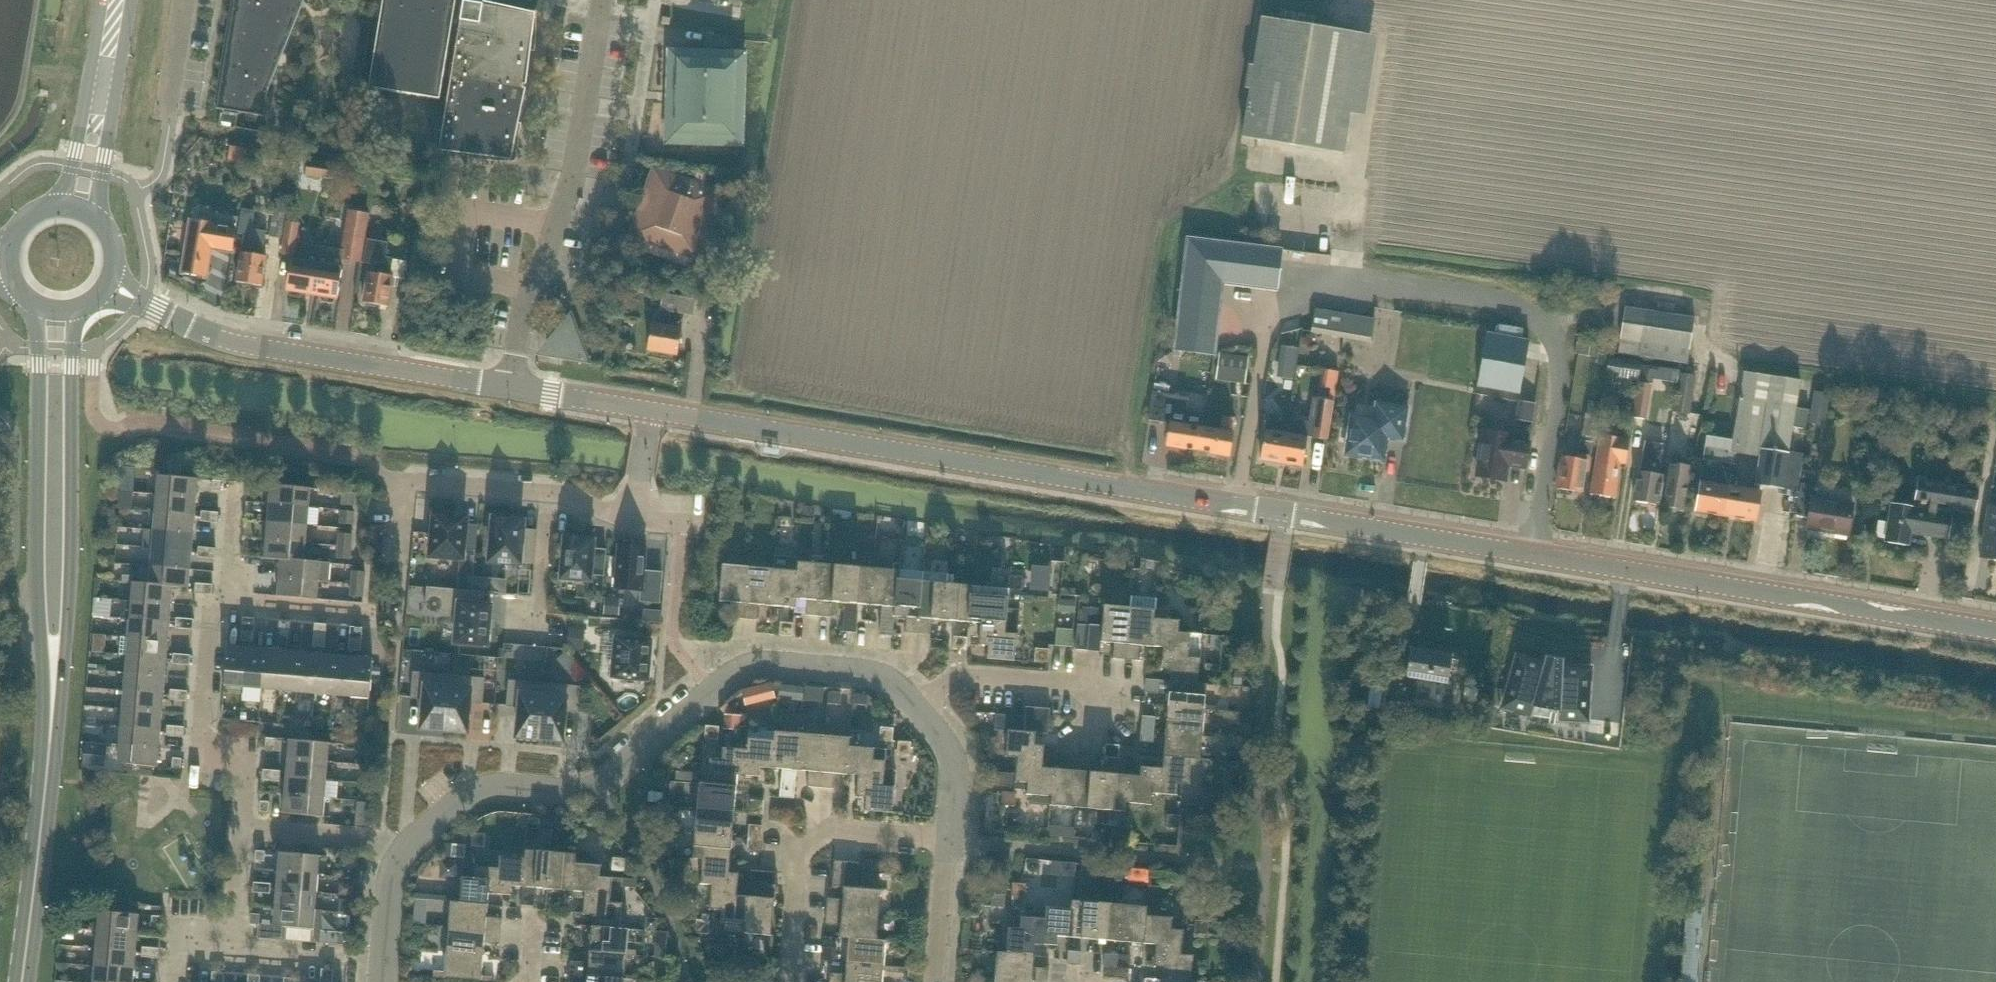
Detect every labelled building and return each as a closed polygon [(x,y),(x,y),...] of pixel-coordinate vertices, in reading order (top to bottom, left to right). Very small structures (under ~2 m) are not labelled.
[(217,108),(265,116),(269,92),(267,91),(304,0),(235,0),(217,108)] [(452,27),(457,0),(384,0),(369,88),(440,99),(452,27)] [(452,76),(516,87),(524,88),(529,53),(533,54),(536,34),(533,34),(536,13),(499,7),(498,10),(464,5),(452,76)] [(1344,154),(1363,34),(1262,17),(1243,137),(1344,154)] [(361,27),(354,70),(364,72),(369,40),(371,27),(372,22),(371,22),(363,21),(361,27)] [(741,59),(742,39),(707,33),(705,48),(723,51),(723,59),(712,58),(712,57),(704,57),(704,58),(673,57),(672,92),(670,92),(670,101),(671,101),(670,136),(740,138),(743,59),(741,59)] [(524,88),(516,87),(452,76),(440,148),(475,154),(474,157),(494,160),(495,157),(516,160),(522,123),(518,123),(524,88)] [(245,161),(247,149),(235,147),(233,159),(245,161)] [(264,168),(264,164),(267,152),(251,149),(248,166),(264,168)] [(332,179),(334,165),(334,163),(310,160),(308,176),(332,179)] [(388,184),(389,171),(378,170),(377,183),(388,184)] [(723,213),(734,183),(707,173),(701,190),(657,175),(649,197),(644,195),(639,208),(645,210),(637,232),(656,239),(654,245),(673,251),(675,246),(694,252),(702,230),(708,232),(712,219),(707,217),(710,209),(723,213)] [(283,238),(289,201),(277,199),(271,236),(283,238)] [(253,229),(256,211),(242,209),(238,234),(245,235),(237,282),(241,282),(243,285),(247,285),(250,284),(262,286),(267,256),(263,255),(267,232),(253,229)] [(342,250),(321,247),(313,294),(337,298),(344,258),(361,261),(368,214),(349,210),(342,250)] [(233,252),(239,217),(214,213),(212,224),(191,220),(183,273),(206,276),(211,248),(233,252)] [(302,222),(289,219),(285,250),(297,253),(302,222)] [(1332,256),(1265,247),(1187,237),(1174,349),(1215,354),(1224,283),(1277,290),(1282,251),(1306,253),(1306,255),(1307,253),(1331,256),(1330,258),(1331,258),(1332,256)] [(377,261),(380,241),(369,239),(366,259),(377,261)] [(293,259),(288,290),(313,294),(321,247),(308,245),(305,261),(293,259)] [(391,263),(391,258),(386,258),(386,262),(377,261),(375,273),(369,272),(364,302),(367,303),(367,305),(376,306),(377,304),(389,306),(394,277),(403,278),(406,261),(393,259),(393,263),(391,263)] [(694,314),(697,300),(664,294),(662,309),(661,309),(661,310),(672,312),(669,327),(652,325),(648,349),(678,354),(682,330),(681,329),(684,314),(695,315),(694,314)] [(1621,339),(1619,353),(1686,363),(1688,349),(1690,349),(1694,322),(1695,317),(1625,307),(1624,313),(1622,330),(1621,339)] [(1370,343),(1374,320),(1315,310),(1311,333),(1370,343)] [(590,362),(587,355),(572,314),(548,344),(552,356),(564,358),(590,362)] [(1486,334),(1479,386),(1521,393),(1529,341),(1486,334)] [(1245,383),(1248,358),(1221,354),(1217,380),(1245,383)] [(1639,379),(1652,381),(1652,378),(1665,380),(1666,368),(1641,365),(1639,379)] [(1694,373),(1678,371),(1673,409),(1688,411),(1694,373)] [(1801,380),(1768,375),(1744,371),(1733,440),(1731,451),(1736,452),(1760,456),(1756,483),(1799,491),(1804,454),(1788,451),(1793,426),(1805,429),(1808,410),(1796,408),(1801,380)] [(1646,418),(1652,381),(1639,379),(1633,417),(1646,418)] [(1185,409),(1187,397),(1153,392),(1148,420),(1171,424),(1167,445),(1198,450),(1202,427),(1205,412),(1185,409)] [(1824,420),(1829,394),(1814,392),(1810,418),(1824,420)] [(1334,399),(1318,396),(1312,436),(1328,439),(1334,399)] [(1596,437),(1601,402),(1589,400),(1586,419),(1585,419),(1582,434),(1596,437)] [(1403,440),(1409,409),(1377,404),(1374,420),(1352,416),(1345,454),(1384,461),(1388,438),(1403,440)] [(1233,432),(1235,418),(1222,415),(1220,429),(1202,427),(1198,450),(1230,455),(1234,432),(1233,432)] [(1282,463),(1289,419),(1268,416),(1261,460),(1282,463)] [(1308,437),(1310,423),(1289,419),(1282,463),(1303,467),(1308,437)] [(1529,440),(1531,429),(1508,425),(1504,432),(1503,434),(1498,433),(1484,431),(1477,475),(1498,479),(1505,480),(1508,460),(1523,463),(1525,463),(1524,465),(1526,465),(1529,443),(1529,440)] [(1693,443),(1694,435),(1684,433),(1682,441),(1678,441),(1676,450),(1678,451),(1675,470),(1669,468),(1663,506),(1684,509),(1695,444),(1693,443)] [(1601,435),(1591,494),(1615,498),(1621,458),(1627,459),(1630,440),(1601,435)] [(1727,496),(1731,473),(1732,464),(1736,452),(1731,451),(1733,440),(1707,436),(1703,460),(1718,462),(1714,483),(1701,481),(1697,505),(1696,511),(1723,515),(1726,498),(1727,496)] [(1588,471),(1593,442),(1581,440),(1578,459),(1562,456),(1557,488),(1559,489),(1561,494),(1570,495),(1574,491),(1582,492),(1586,470),(1588,471)] [(1659,474),(1664,444),(1645,441),(1642,457),(1640,471),(1639,471),(1634,501),(1658,505),(1663,475),(1659,474)] [(1733,486),(1736,474),(1731,473),(1727,496),(1726,498),(1723,515),(1755,520),(1761,490),(1758,490),(1733,486)] [(197,497),(199,479),(158,475),(157,494),(197,497)] [(1879,520),(1876,537),(1885,538),(1885,541),(1909,545),(1911,533),(1948,538),(1949,530),(1950,527),(1951,520),(1951,519),(1954,520),(1972,523),(1973,523),(1974,512),(1978,488),(1919,479),(1915,502),(1916,503),(1915,507),(1891,503),(1888,522),(1879,520)] [(221,491),(222,480),(213,480),(212,490),(221,491)] [(1813,498),(1815,486),(1801,484),(1796,515),(1808,518),(1807,529),(1823,532),(1823,530),(1829,531),(1828,533),(1848,536),(1853,504),(1813,498)] [(311,488),(291,486),(271,485),(269,503),(310,507),(311,488)] [(355,505),(356,493),(344,492),(343,504),(355,505)] [(196,515),(197,497),(157,494),(155,512),(196,515)] [(308,525),(310,507),(269,503),(268,521),(308,525)] [(1988,506),(1980,557),(1995,560),(1995,507),(1988,506)] [(353,524),(355,512),(342,510),(341,523),(353,524)] [(209,522),(210,511),(202,511),(201,521),(209,522)] [(218,522),(219,512),(210,511),(209,522),(218,522)] [(450,517),(445,516),(446,512),(430,511),(428,534),(433,534),(431,555),(439,556),(457,557),(463,558),(464,548),(476,549),(478,525),(466,524),(467,518),(464,518),(464,514),(451,513),(450,517)] [(194,533),(196,515),(155,512),(154,530),(194,533)] [(523,529),(524,521),(514,520),(514,518),(494,516),(494,519),(493,528),(490,528),(489,543),(492,543),(490,560),(520,563),(520,561),(534,563),(537,530),(523,529)] [(307,543),(308,525),(268,521),(266,539),(307,543)] [(194,533),(154,530),(146,529),(145,547),(152,548),(193,551),(194,533)] [(352,547),(353,534),(340,533),(339,546),(352,547)] [(604,575),(606,550),(593,549),(593,541),(583,541),(583,538),(566,537),(565,557),(564,560),(563,577),(590,579),(591,574),(604,575)] [(305,561),(305,560),(307,543),(266,539),(265,558),(281,559),(305,561)] [(649,547),(617,544),(615,569),(614,590),(640,592),(639,602),(661,604),(663,572),(647,572),(649,547)] [(351,559),(352,547),(339,546),(338,558),(351,559)] [(207,547),(199,547),(198,557),(206,558),(207,547)] [(215,558),(216,548),(207,547),(206,558),(215,558)] [(191,569),(193,551),(152,548),(151,566),(191,569)] [(305,560),(305,561),(281,559),(279,577),(319,582),(321,562),(305,560)] [(819,616),(824,563),(798,561),(797,570),(798,570),(796,599),(797,599),(808,600),(807,615),(819,616)] [(846,603),(849,565),(824,563),(819,616),(832,617),(834,602),(846,603)] [(745,619),(749,566),(723,564),(720,601),(733,603),(732,618),(745,619)] [(871,605),(874,567),(849,565),(846,603),(844,618),(843,631),(856,632),(858,609),(857,609),(858,604),(871,605)] [(190,588),(191,569),(151,566),(149,583),(149,584),(174,586),(174,587),(190,588)] [(771,606),(774,568),(749,566),(745,619),(758,620),(759,605),(771,606)] [(900,570),(899,570),(874,567),(871,605),(882,606),(880,634),(893,635),(895,616),(894,616),(894,607),(896,607),(899,579),(900,570)] [(798,570),(797,570),(774,568),(771,606),(796,608),(797,599),(796,599),(798,570)] [(918,633),(923,572),(900,570),(899,579),(896,607),(894,607),(894,616),(895,616),(907,617),(906,632),(918,633)] [(366,572),(360,572),(353,571),(352,583),(365,584),(366,572)] [(944,620),(947,583),(948,574),(923,572),(918,633),(931,634),(932,619),(944,620)] [(1022,589),(1023,577),(1011,576),(1010,588),(1022,589)] [(317,600),(319,582),(279,577),(278,596),(317,600)] [(149,584),(149,583),(133,582),(132,600),(172,603),(174,587),(174,586),(149,584)] [(203,594),(204,583),(196,583),(195,593),(203,594)] [(212,594),(213,584),(204,583),(203,594),(212,594)] [(364,597),(365,584),(352,583),(351,596),(364,597)] [(973,585),(972,585),(947,583),(944,620),(969,622),(972,594),(973,585)] [(1007,622),(1007,621),(1010,588),(973,585),(972,594),(969,622),(981,623),(980,632),(993,632),(994,621),(1007,622)] [(484,592),(428,588),(426,613),(458,616),(455,642),(487,645),(491,605),(483,604),(484,592)] [(1075,613),(1076,600),(1064,599),(1063,611),(1075,613)] [(171,621),(172,603),(132,600),(130,618),(171,621)] [(1126,659),(1131,607),(1105,605),(1103,626),(1101,641),(1115,642),(1113,658),(1126,659)] [(1156,609),(1155,609),(1131,607),(1126,659),(1139,660),(1140,645),(1152,646),(1154,618),(1155,618),(1156,609)] [(1212,629),(1213,616),(1200,614),(1199,628),(1212,629)] [(185,628),(186,618),(177,617),(176,627),(185,628)] [(254,630),(255,618),(243,617),(242,629),(254,630)] [(169,639),(171,621),(130,618),(129,636),(169,639)] [(194,629),(194,619),(186,618),(185,628),(194,629)] [(1180,620),(1155,618),(1154,618),(1152,646),(1164,647),(1163,656),(1176,657),(1177,645),(1190,646),(1191,632),(1179,631),(1180,620)] [(290,633),(291,621),(279,620),(278,632),(290,633)] [(1015,660),(1019,622),(1007,621),(1007,622),(994,621),(993,632),(980,632),(979,645),(988,646),(987,658),(1015,660)] [(793,636),(794,623),(781,622),(780,635),(793,636)] [(326,636),(327,624),(315,623),(314,635),(326,636)] [(1088,650),(1090,625),(1078,624),(1076,649),(1088,650)] [(1101,641),(1103,626),(1090,625),(1088,650),(1100,651),(1101,641)] [(362,639),(363,627),(351,626),(350,638),(362,639)] [(253,641),(254,630),(242,629),(241,640),(253,641)] [(289,645),(290,633),(278,632),(277,644),(289,645)] [(1199,683),(1203,633),(1191,632),(1190,646),(1177,645),(1176,657),(1163,656),(1162,669),(1171,670),(1170,681),(1199,683)] [(93,635),(92,651),(102,652),(103,636),(93,635)] [(325,648),(326,636),(314,635),(313,647),(325,648)] [(1223,649),(1224,636),(1211,635),(1210,648),(1223,649)] [(168,657),(169,639),(129,636),(127,654),(168,657)] [(509,636),(509,649),(544,650),(544,637),(509,636)] [(652,640),(616,637),(612,677),(648,680),(652,640)] [(966,650),(967,637),(954,637),(953,649),(966,650)] [(361,651),(362,639),(350,638),(349,650),(361,651)] [(244,687),(247,647),(229,645),(225,686),(244,687)] [(262,689),(265,649),(247,647),(244,687),(262,689)] [(1048,662),(1049,649),(1036,648),(1035,661),(1048,662)] [(280,690),(283,650),(265,649),(262,689),(280,690)] [(1453,656),(1453,655),(1411,649),(1411,650),(1409,659),(1402,658),(1400,670),(1408,671),(1407,675),(1406,675),(1406,676),(1408,676),(1407,684),(1385,680),(1384,685),(1372,682),(1367,707),(1410,715),(1418,677),(1449,683),(1449,682),(1448,682),(1450,671),(1456,672),(1458,660),(1452,659),(1452,656),(1453,656)] [(298,692),(301,652),(283,650),(280,690),(298,692)] [(316,694),(319,653),(301,652),(298,692),(316,694)] [(182,664),(183,654),(174,653),(173,663),(182,664)] [(334,695),(337,655),(319,653),(316,694),(334,695)] [(166,675),(168,657),(127,654),(126,672),(166,675)] [(191,665),(191,655),(183,654),(182,664),(191,665)] [(351,697),(355,656),(337,655),(334,695),(351,697)] [(370,698),(373,658),(355,656),(351,697),(370,698)] [(1546,665),(1518,657),(1504,707),(1533,715),(1536,706),(1557,709),(1557,719),(1588,721),(1590,669),(1561,667),(1561,660),(1560,660),(1560,661),(1549,660),(1549,658),(1548,658),(1546,665)] [(1242,684),(1243,672),(1236,671),(1235,683),(1242,684)] [(165,694),(166,675),(126,672),(124,690),(165,694)] [(445,729),(449,675),(414,672),(412,699),(425,700),(422,727),(427,728),(429,728),(441,729),(442,729),(445,729)] [(482,703),(485,679),(477,678),(457,676),(449,675),(445,729),(447,729),(447,730),(449,730),(461,731),(462,731),(467,731),(470,703),(482,703)] [(1199,683),(1170,681),(1146,679),(1145,692),(1169,694),(1168,706),(1205,709),(1208,684),(1199,683)] [(545,689),(545,684),(544,684),(510,681),(508,705),(520,707),(518,736),(523,736),(525,737),(525,736),(536,737),(538,738),(538,737),(540,737),(544,697),(545,689)] [(578,712),(580,687),(545,684),(545,689),(544,697),(540,737),(543,738),(545,738),(556,739),(558,739),(563,739),(566,711),(578,712)] [(180,690),(171,689),(170,699),(179,700),(180,690)] [(163,712),(165,694),(124,690),(123,708),(163,712)] [(187,701),(188,691),(180,690),(179,700),(187,701)] [(824,702),(824,694),(812,693),(812,701),(824,702)] [(1037,732),(1038,707),(1026,706),(1025,716),(1024,731),(1037,732)] [(1203,734),(1205,709),(1168,706),(1166,731),(1203,734)] [(1049,733),(1051,708),(1038,707),(1037,732),(1037,733),(1049,733)] [(162,730),(163,712),(123,708),(121,726),(162,730)] [(1024,731),(1025,716),(996,714),(995,730),(1008,731),(1006,757),(1018,758),(1017,768),(1030,770),(1031,757),(1043,758),(1045,745),(1036,744),(1037,733),(1037,732),(1024,731)] [(739,729),(740,716),(726,715),(725,728),(739,729)] [(1155,730),(1156,717),(1143,716),(1142,729),(1155,730)] [(1596,743),(1620,746),(1623,723),(1599,720),(1596,743)] [(176,736),(177,726),(168,725),(167,735),(176,736)] [(718,739),(720,727),(706,725),(705,738),(718,739)] [(160,748),(162,730),(121,726),(120,744),(160,748)] [(184,737),(185,726),(177,726),(176,736),(184,737)] [(893,740),(894,727),(881,726),(880,738),(893,740)] [(1153,743),(1155,730),(1142,729),(1141,742),(1153,743)] [(772,769),(775,732),(750,730),(749,738),(748,738),(747,750),(736,749),(735,761),(747,762),(746,775),(760,776),(760,768),(772,769)] [(797,770),(801,733),(775,731),(775,732),(772,769),(797,770)] [(1201,759),(1203,734),(1166,731),(1164,755),(1192,758),(1201,759)] [(821,788),(825,735),(801,733),(797,770),(809,771),(808,787),(821,788)] [(851,737),(850,737),(825,735),(821,788),(834,789),(835,774),(847,775),(849,746),(851,746),(851,737)] [(274,748),(275,738),(266,737),(265,748),(274,748)] [(328,761),(330,743),(289,739),(288,758),(328,761)] [(911,756),(912,743),(899,742),(898,754),(911,756)] [(158,766),(160,748),(120,744),(118,763),(158,766)] [(1119,758),(1120,745),(1107,744),(1105,757),(1119,758)] [(84,745),(83,764),(102,766),(104,746),(84,745)] [(887,749),(851,746),(849,746),(847,775),(858,776),(858,784),(870,785),(872,773),(885,774),(887,749)] [(736,749),(723,748),(722,759),(710,758),(708,783),(708,784),(737,787),(738,775),(746,775),(747,762),(735,761),(736,749)] [(1076,808),(1081,755),(1068,754),(1066,769),(1055,768),(1052,796),(1051,796),(1050,805),(1076,808)] [(1092,771),(1094,756),(1081,755),(1076,808),(1101,810),(1104,772),(1092,771)] [(1192,758),(1164,755),(1163,768),(1154,767),(1153,780),(1165,781),(1164,794),(1178,795),(1179,783),(1190,784),(1192,758)] [(181,778),(183,758),(174,757),(172,778),(181,778)] [(1043,767),(1043,758),(1031,757),(1030,770),(1017,768),(1016,774),(1016,782),(1027,783),(1026,794),(1051,796),(1052,796),(1055,768),(1043,767)] [(327,780),(328,761),(288,758),(286,776),(327,780)] [(1154,767),(1142,766),(1141,766),(1140,775),(1129,774),(1126,803),(1127,803),(1152,805),(1153,793),(1164,794),(1165,781),(1153,780),(1154,767)] [(420,783),(433,797),(449,782),(436,768),(420,783)] [(271,780),(272,770),(264,769),(263,779),(271,780)] [(281,770),(272,770),(271,780),(280,781),(281,770)] [(683,780),(699,781),(700,773),(684,772),(683,780)] [(1016,782),(1016,774),(992,772),(991,785),(1011,786),(1016,782)] [(1126,803),(1129,774),(1104,772),(1101,810),(1126,812),(1127,803),(1126,803)] [(884,785),(885,774),(872,773),(870,785),(858,784),(857,797),(866,798),(865,810),(893,812),(896,786),(884,785)] [(325,798),(327,780),(286,776),(285,794),(325,798)] [(94,786),(95,778),(84,777),(83,785),(94,786)] [(708,784),(708,783),(700,782),(698,808),(735,811),(737,787),(708,784)] [(795,799),(796,786),(783,785),(782,798),(795,799)] [(663,806),(663,792),(649,791),(649,805),(663,806)] [(1016,793),(1008,792),(1003,792),(1002,805),(1015,806),(1016,793)] [(324,816),(325,798),(285,794),(283,813),(324,816)] [(763,814),(765,801),(752,799),(751,813),(763,814)] [(269,812),(270,801),(261,801),(260,811),(269,812)] [(1199,818),(1201,805),(1187,804),(1187,810),(1186,816),(1199,818)] [(733,836),(735,811),(698,808),(695,832),(733,836)] [(1179,828),(1180,815),(1167,814),(1166,827),(1179,828)] [(761,839),(762,826),(750,825),(748,838),(761,839)] [(731,861),(733,836),(695,832),(693,858),(702,859),(702,858),(731,861)] [(485,847),(486,834),(473,833),(472,846),(485,847)] [(760,852),(761,839),(748,838),(747,851),(760,852)] [(465,859),(466,846),(453,845),(452,858),(465,859)] [(548,889),(551,851),(526,849),(525,858),(526,858),(524,887),(522,904),(535,905),(537,888),(548,889)] [(265,861),(266,851),(257,850),(256,860),(265,861)] [(576,862),(577,853),(551,851),(548,889),(574,891),(575,862),(576,862)] [(318,874),(320,856),(280,852),(278,871),(318,874)] [(526,858),(525,858),(500,856),(499,868),(488,867),(487,880),(499,881),(498,894),(512,895),(512,886),(524,887),(526,858)] [(626,859),(624,859),(613,858),(612,871),(625,872),(626,859)] [(730,872),(731,861),(702,858),(702,859),(700,884),(712,885),(711,896),(724,897),(725,885),(738,886),(739,873),(730,872)] [(845,887),(847,861),(835,860),(833,885),(844,886),(845,887)] [(857,888),(859,862),(847,861),(845,887),(857,888)] [(602,865),(576,862),(575,862),(574,891),(586,893),(585,901),(598,902),(599,890),(612,891),(613,877),(601,876),(602,865)] [(487,880),(488,867),(475,866),(474,878),(462,877),(461,890),(460,901),(460,903),(489,905),(490,893),(498,894),(499,881),(487,880)] [(776,885),(777,872),(752,870),(751,883),(776,885)] [(317,892),(318,874),(278,871),(277,889),(317,892)] [(879,881),(880,874),(863,872),(862,880),(879,881)] [(625,878),(618,877),(613,877),(612,891),(599,890),(598,902),(585,901),(584,914),(593,915),(592,926),(621,929),(621,928),(625,878)] [(262,893),(263,882),(254,882),(253,892),(262,893)] [(270,893),(271,883),(263,882),(262,893),(270,893)] [(1026,884),(1020,883),(1013,883),(1012,895),(1025,897),(1026,884)] [(737,895),(738,886),(725,885),(724,897),(711,896),(710,910),(721,911),(720,922),(745,924),(746,924),(749,896),(737,895)] [(857,888),(845,887),(844,886),(843,899),(827,898),(826,911),(880,915),(882,890),(857,888)] [(315,910),(317,892),(277,889),(275,907),(315,910)] [(444,900),(451,901),(460,901),(461,890),(445,889),(444,900)] [(1006,900),(1006,894),(993,893),(992,906),(1005,907),(1006,900)] [(1666,981),(1707,981),(1714,896),(1673,893),(1666,981)] [(771,936),(775,898),(749,896),(746,924),(745,924),(745,933),(771,936)] [(698,913),(699,900),(687,899),(686,912),(698,913)] [(1094,939),(1098,901),(1073,899),(1072,909),(1070,937),(1094,939)] [(1197,914),(1198,901),(1185,900),(1184,913),(1197,914)] [(460,903),(460,901),(451,901),(449,927),(501,931),(503,918),(488,917),(489,905),(460,903)] [(1119,942),(1122,904),(1098,901),(1094,939),(1119,942)] [(1148,906),(1147,906),(1122,904),(1119,942),(1144,944),(1146,915),(1147,915),(1148,906)] [(1070,937),(1072,909),(1046,906),(1045,918),(1034,918),(1033,930),(1046,932),(1045,944),(1058,946),(1059,936),(1070,937)] [(322,911),(315,910),(275,907),(273,925),(286,927),(285,940),(319,943),(322,911)] [(138,933),(140,914),(99,911),(98,929),(138,933)] [(878,940),(878,939),(880,915),(826,911),(825,924),(841,925),(840,938),(849,939),(849,938),(878,940)] [(260,914),(252,913),(251,913),(250,924),(251,924),(252,924),(259,924),(260,914)] [(162,925),(163,916),(154,915),(153,924),(162,925)] [(1173,917),(1147,915),(1146,915),(1144,944),(1157,945),(1156,953),(1169,954),(1170,942),(1183,943),(1184,929),(1172,929),(1173,917)] [(1033,930),(1034,918),(1021,916),(1021,928),(1009,927),(1007,952),(1006,953),(1035,956),(1036,944),(1045,944),(1046,932),(1033,930)] [(709,921),(704,920),(697,920),(696,933),(708,934),(709,921)] [(1208,934),(1209,921),(1196,920),(1195,933),(1208,934)] [(621,928),(621,929),(592,926),(590,951),(627,954),(630,928),(621,928)] [(500,944),(501,931),(449,927),(447,951),(484,954),(485,943),(500,944)] [(137,951),(138,933),(98,929),(96,947),(137,951)] [(878,939),(878,940),(849,938),(849,939),(847,962),(885,966),(887,940),(878,939)] [(1182,954),(1183,943),(1170,942),(1169,954),(1156,953),(1155,966),(1164,967),(1163,979),(1192,981),(1192,980),(1194,955),(1182,954)] [(135,969),(137,951),(96,947),(95,965),(135,969)] [(152,947),(143,947),(142,957),(151,958),(152,947)] [(160,958),(160,948),(152,947),(151,958),(160,958)] [(835,962),(837,948),(824,947),(823,960),(835,962)] [(1081,964),(1082,952),(1069,950),(1068,963),(1081,964)] [(482,980),(484,954),(447,951),(445,977),(482,980)] [(625,978),(627,954),(590,951),(589,961),(571,960),(570,974),(625,978)] [(1006,953),(1007,952),(998,952),(995,977),(1048,981),(1049,968),(1034,967),(1035,956),(1006,953)] [(1117,967),(1118,955),(1105,954),(1104,966),(1117,967)] [(1118,955),(1117,967),(1130,969),(1130,963),(1131,956),(1118,955)] [(885,966),(847,962),(846,974),(831,973),(830,981),(883,981),(885,966)] [(135,969),(95,965),(93,981),(134,981),(135,969)] [(333,981),(333,969),(321,968),(321,980),(333,981)] [(224,972),(212,971),(212,981),(224,981),(224,972)] [(625,978),(570,974),(570,981),(625,981),(625,978)]
